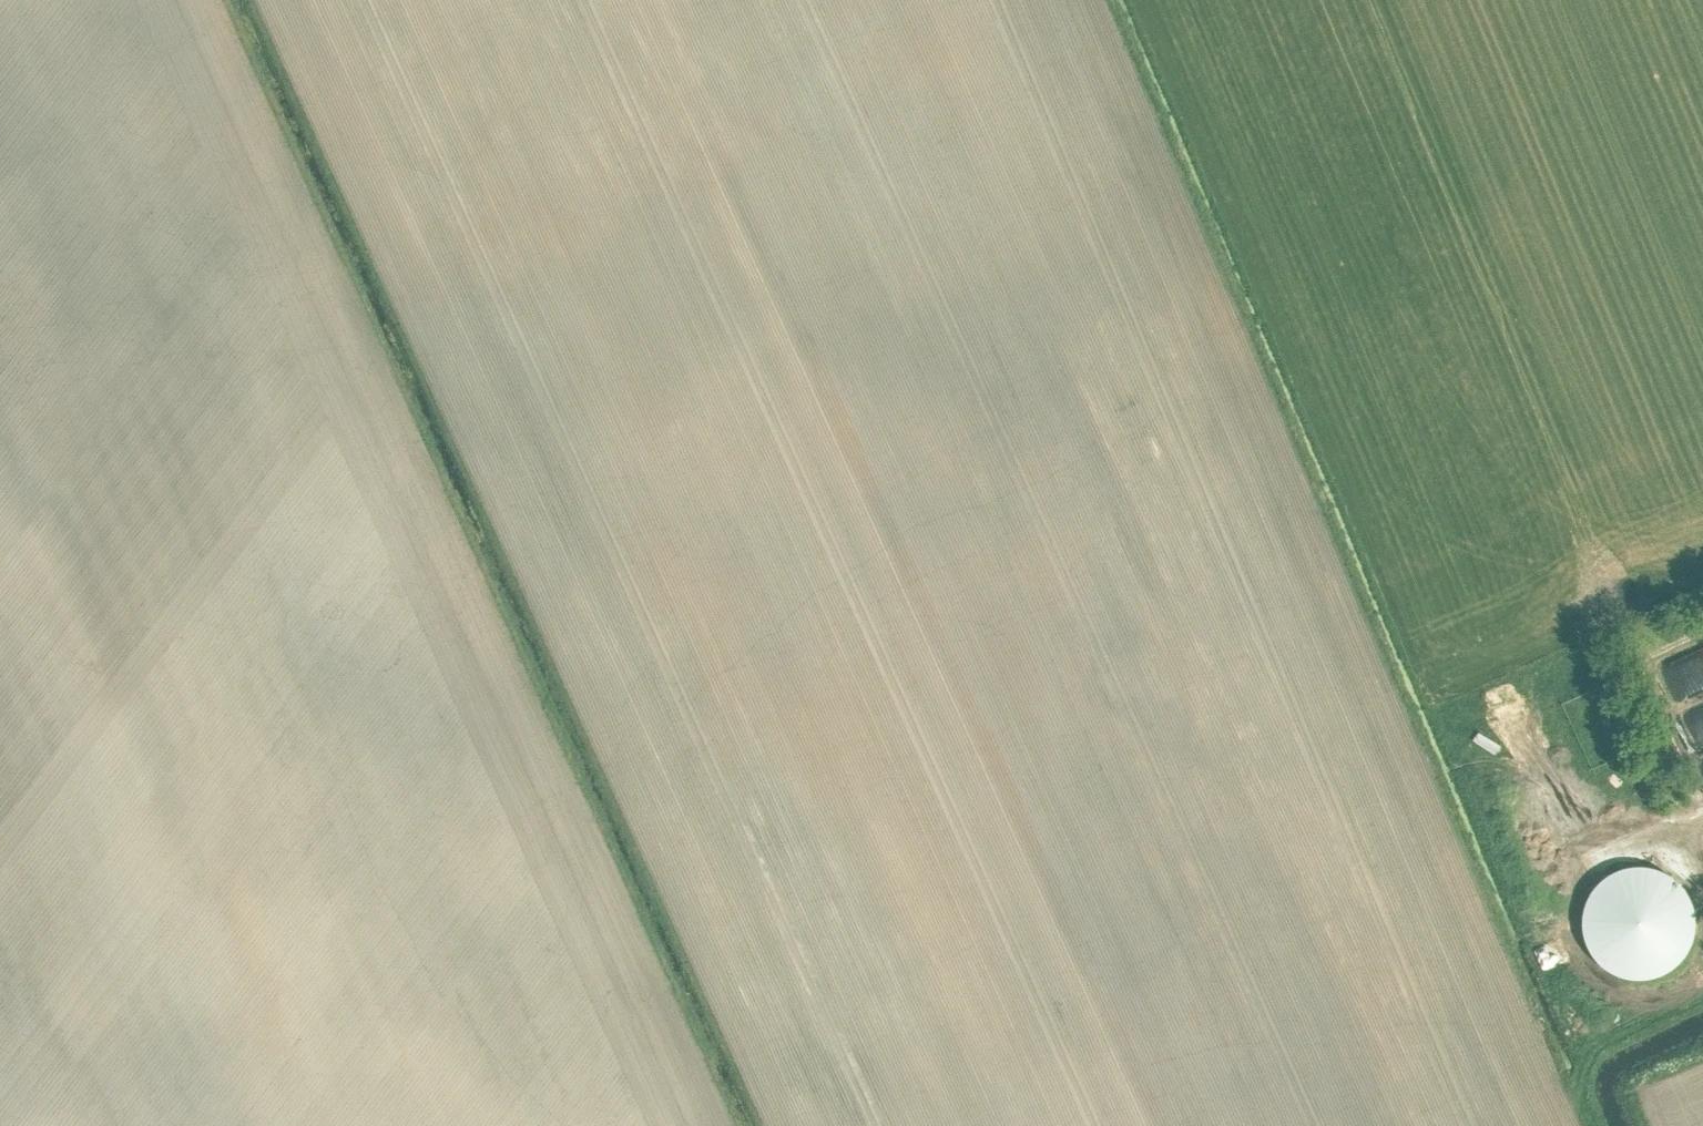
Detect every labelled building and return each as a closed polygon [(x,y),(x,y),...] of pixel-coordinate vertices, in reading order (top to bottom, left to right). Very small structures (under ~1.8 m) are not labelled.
[(1533,950),(1542,970),(1575,957),(1566,936),(1533,950)]
